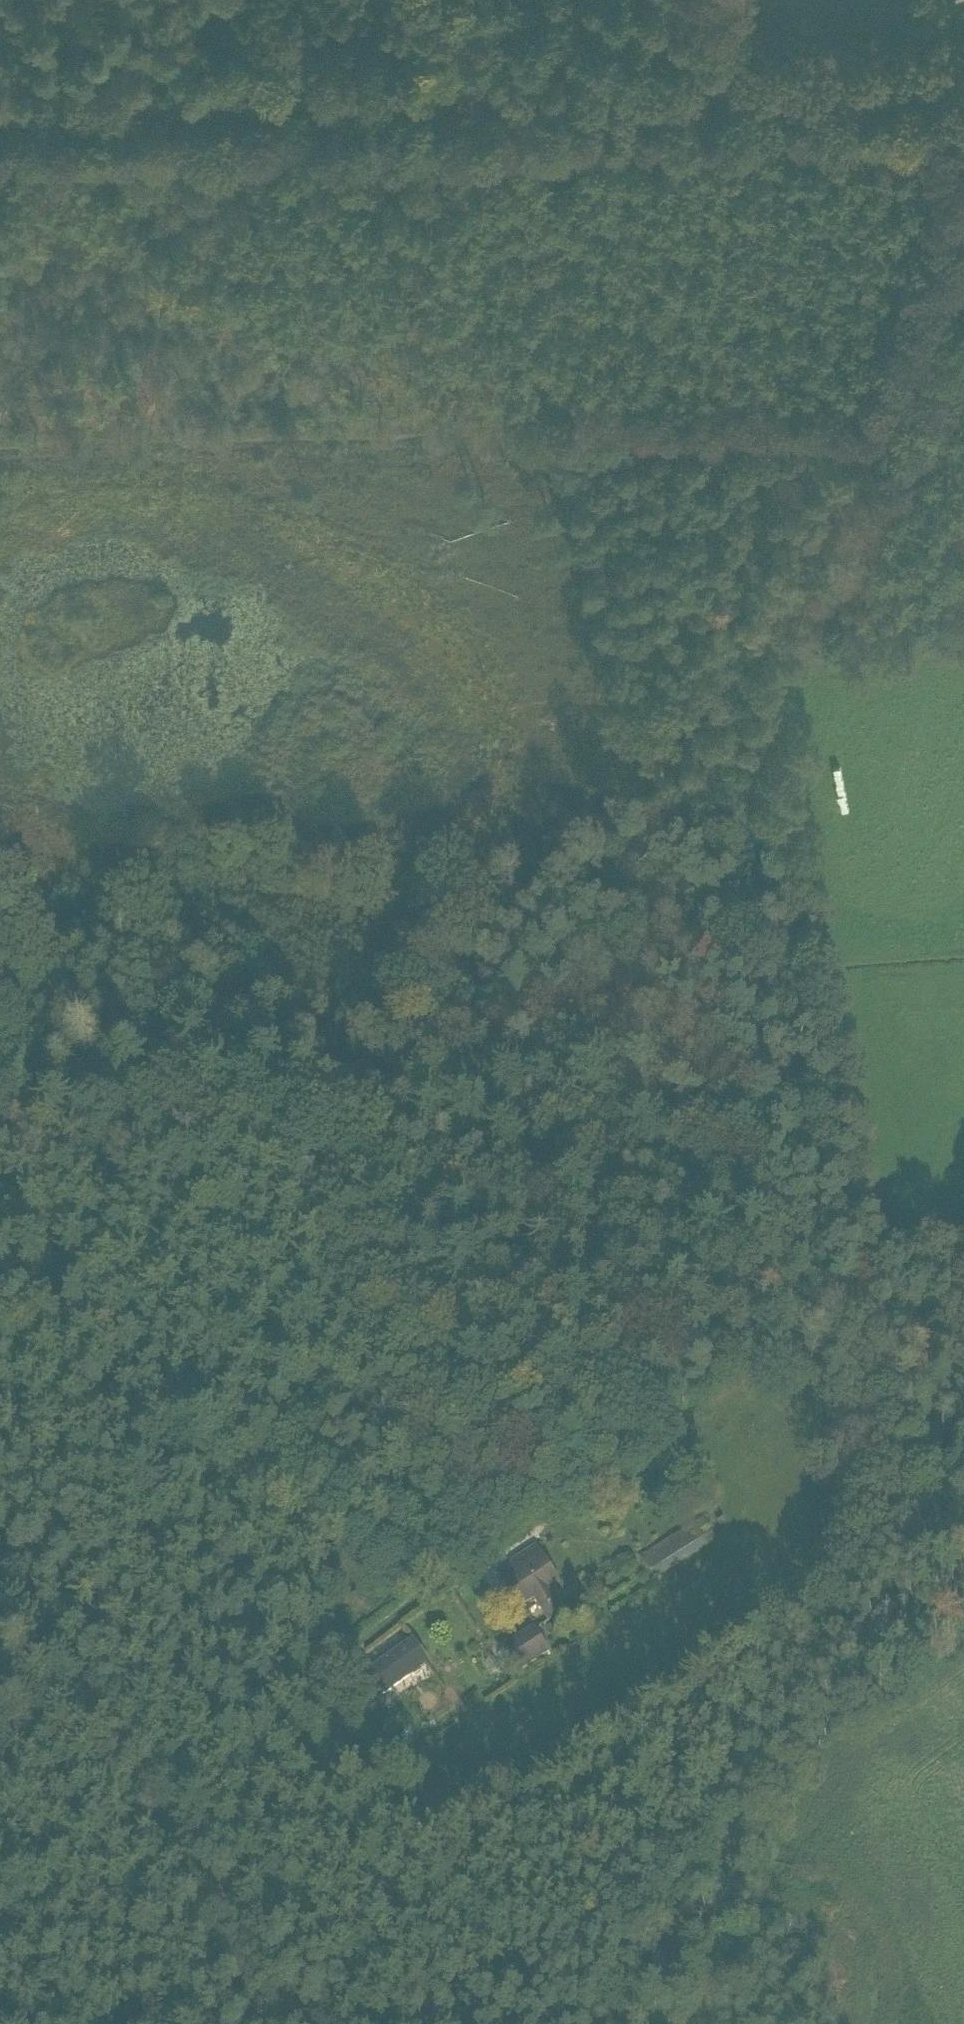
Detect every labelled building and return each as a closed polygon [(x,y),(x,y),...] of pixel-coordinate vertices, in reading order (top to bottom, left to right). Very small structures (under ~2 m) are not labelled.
[(696,1538),(710,1528),(703,1518),(648,1556),(662,1577),(703,1549),(696,1538)] [(549,1590),(560,1583),(536,1546),(511,1562),(512,1564),(499,1572),(522,1608),(535,1599),(549,1621),(563,1612),(549,1590)] [(534,1627),(507,1646),(524,1671),(551,1653),(534,1627)] [(367,1673),(383,1695),(423,1666),(419,1660),(414,1663),(403,1648),(367,1673)]
